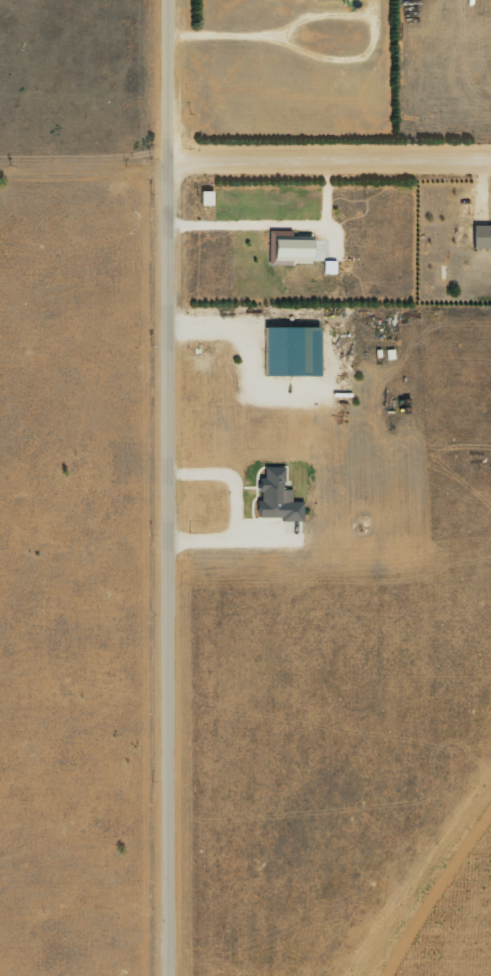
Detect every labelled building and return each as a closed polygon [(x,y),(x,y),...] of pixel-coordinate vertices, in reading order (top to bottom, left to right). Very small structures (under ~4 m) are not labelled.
[(473,225),(474,249),(490,248),(490,225),(473,225)] [(324,264),(325,240),(274,239),(274,264),(324,264)] [(337,260),(324,260),(324,273),(337,273),(337,260)] [(266,375),(320,375),(319,326),(265,327),(266,375)]
